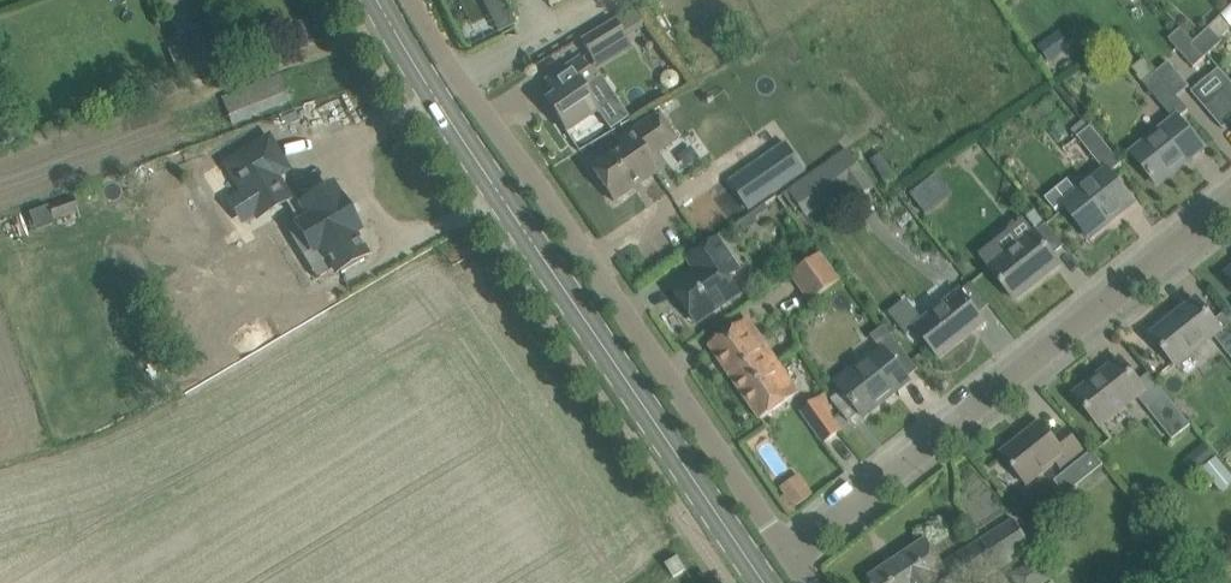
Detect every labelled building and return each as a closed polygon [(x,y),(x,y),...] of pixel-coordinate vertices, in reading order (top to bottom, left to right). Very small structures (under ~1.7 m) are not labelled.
[(466,4),(473,2),(484,36),(510,28),(501,0),(465,0),(466,4)] [(625,34),(644,23),(633,2),(578,35),(590,56),(625,36),(625,34)] [(1190,44),(1202,56),(1204,58),(1223,40),(1222,38),(1230,29),(1230,23),(1226,17),(1223,14),(1194,41),(1190,44)] [(1181,27),(1168,39),(1192,65),(1194,67),(1204,58),(1202,56),(1190,44),(1194,41),(1181,27)] [(200,29),(177,37),(187,69),(211,61),(200,29)] [(556,95),(547,102),(567,131),(575,126),(587,118),(600,108),(587,88),(597,80),(582,58),(578,60),(562,71),(547,82),(550,86),(556,95)] [(1178,96),(1190,87),(1169,62),(1156,72),(1178,96)] [(1192,92),(1205,107),(1208,111),(1224,129),(1230,123),(1230,82),(1219,69),(1192,92)] [(1156,72),(1143,83),(1164,108),(1178,96),(1156,72)] [(281,74),(259,83),(221,98),(231,123),(291,99),(281,74)] [(274,163),(260,170),(270,192),(285,185),(287,191),(316,177),(305,153),(317,147),(301,113),(260,133),(274,163)] [(630,144),(592,169),(615,202),(659,172),(650,158),(678,140),(659,113),(625,136),(630,144)] [(1175,121),(1134,154),(1145,168),(1158,185),(1160,184),(1157,181),(1178,165),(1177,164),(1184,159),(1187,162),(1203,149),(1189,130),(1179,118),(1175,121)] [(1091,129),(1080,139),(1096,161),(1111,149),(1093,127),(1091,129)] [(787,141),(730,181),(750,210),(807,171),(787,141)] [(855,198),(874,185),(845,145),(786,187),(805,215),(846,185),(855,198)] [(334,205),(323,210),(334,233),(352,224),(365,251),(368,250),(370,255),(393,244),(391,238),(394,237),(383,214),(389,211),(369,168),(340,182),(346,196),(333,202),(334,205)] [(1069,179),(1045,198),(1056,211),(1064,205),(1073,217),(1088,235),(1109,218),(1112,222),(1136,203),(1121,184),(1113,174),(1109,169),(1105,172),(1080,193),(1069,179)] [(937,175),(912,195),(927,213),(952,193),(937,175)] [(996,242),(980,255),(990,268),(1002,283),(1015,300),(1016,299),(1014,296),(1042,274),(1044,277),(1060,264),(1053,254),(1046,245),(1036,232),(1007,255),(996,242)] [(692,277),(690,275),(673,287),(698,323),(740,293),(729,278),(741,270),(719,239),(713,243),(689,259),(698,273),(692,277)] [(809,300),(840,278),(820,250),(789,273),(809,300)] [(986,323),(971,304),(961,292),(916,327),(941,359),(964,340),(962,337),(982,321),(985,324),(986,323)] [(1184,315),(1155,338),(1158,342),(1170,357),(1178,366),(1214,337),(1222,331),(1212,318),(1197,299),(1181,311),(1184,315)] [(730,332),(711,345),(734,380),(762,420),(781,406),(801,393),(779,361),(767,344),(762,348),(745,322),(730,332)] [(1223,349),(1230,359),(1230,342),(1223,349)] [(165,351),(168,360),(183,356),(181,347),(165,351)] [(844,390),(833,399),(851,422),(862,414),(866,418),(882,405),(880,403),(891,394),(893,396),(911,383),(906,377),(896,364),(887,352),(884,349),(881,351),(839,384),(840,386),(844,390)] [(1077,394),(1076,395),(1081,402),(1091,414),(1100,426),(1137,396),(1145,390),(1136,378),(1121,359),(1105,372),(1107,375),(1079,397),(1077,394)] [(1165,392),(1146,407),(1170,437),(1189,423),(1165,392)] [(826,443),(841,431),(816,396),(800,407),(826,443)] [(1055,439),(1042,423),(1002,454),(1027,485),(1056,462),(1060,468),(1083,449),(1067,429),(1055,439)] [(1205,444),(1188,459),(1199,473),(1201,471),(1215,459),(1217,458),(1205,444)] [(1094,451),(1067,472),(1078,486),(1105,465),(1094,451)] [(800,475),(780,489),(785,496),(781,499),(790,513),(793,518),(794,518),(796,516),(799,515),(799,514),(795,509),(815,495),(800,475)] [(873,582),(974,582),(1031,547),(1012,519),(944,564),(928,540),(870,578),(873,582)] [(667,564),(675,577),(687,570),(679,557),(667,564)]
